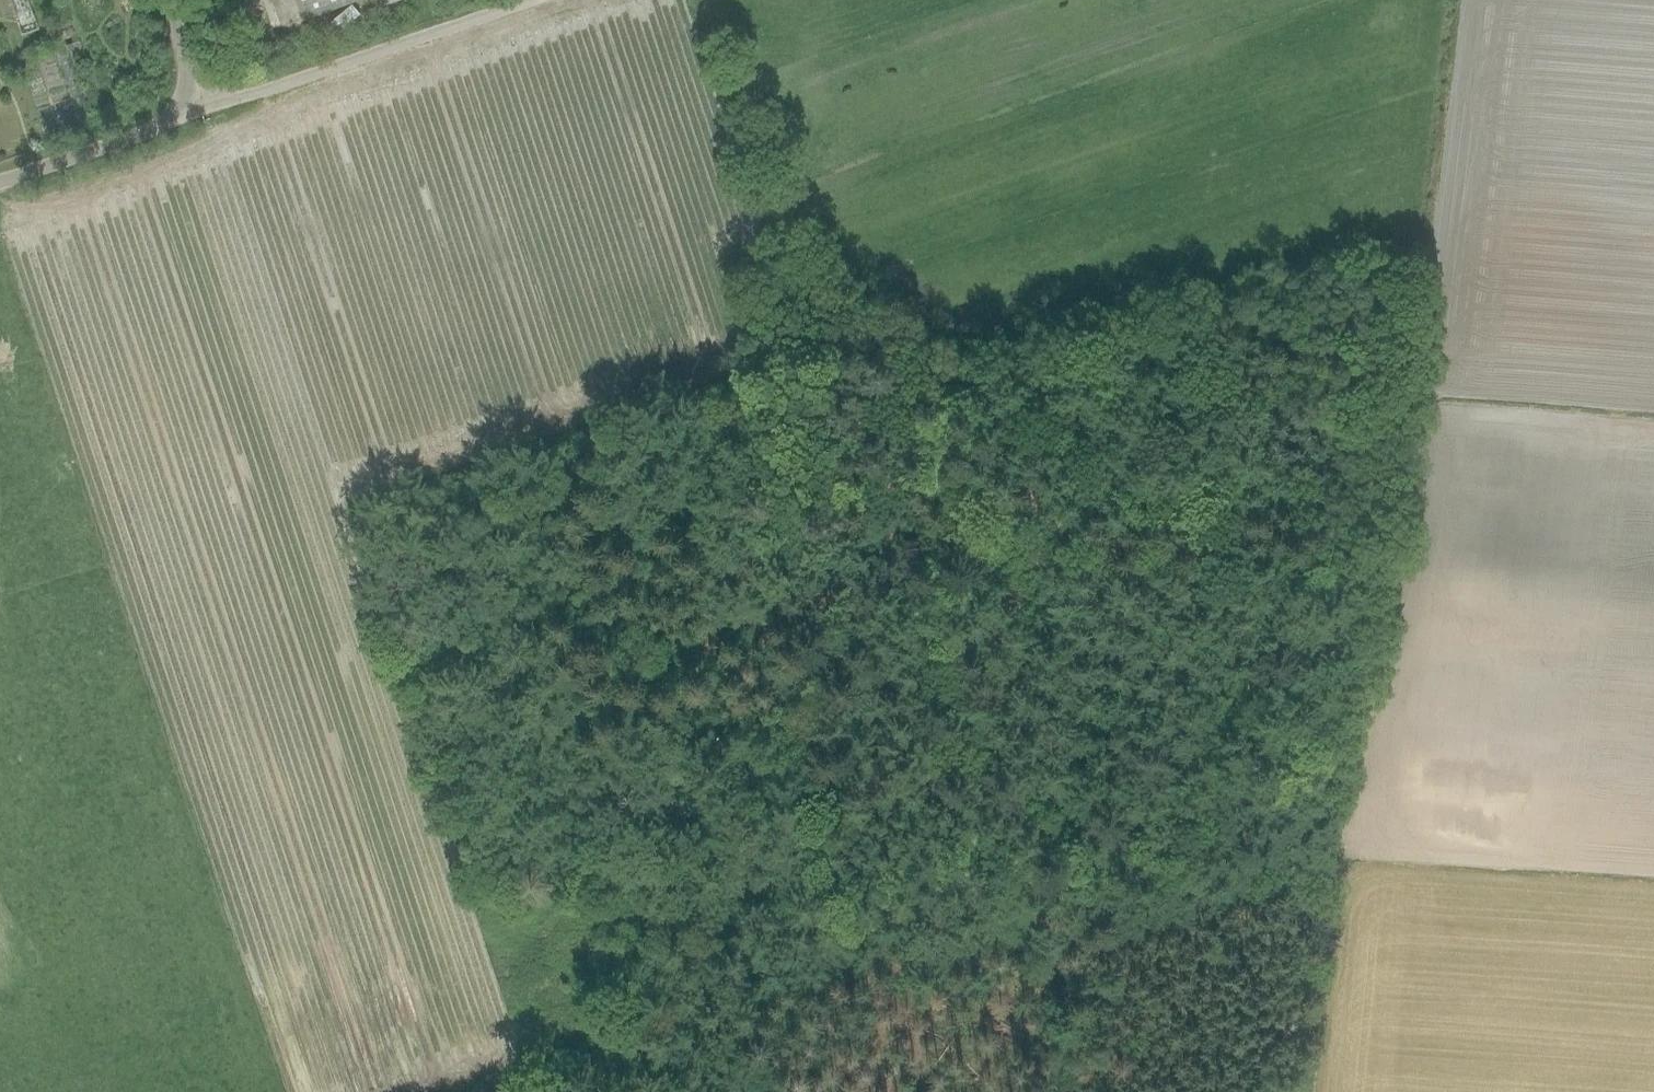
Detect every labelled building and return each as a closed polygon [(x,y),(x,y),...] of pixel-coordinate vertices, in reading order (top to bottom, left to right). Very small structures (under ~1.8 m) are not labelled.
[(304,21),(361,0),(296,0),(304,21)] [(375,9),(398,0),(372,0),(375,9)]
